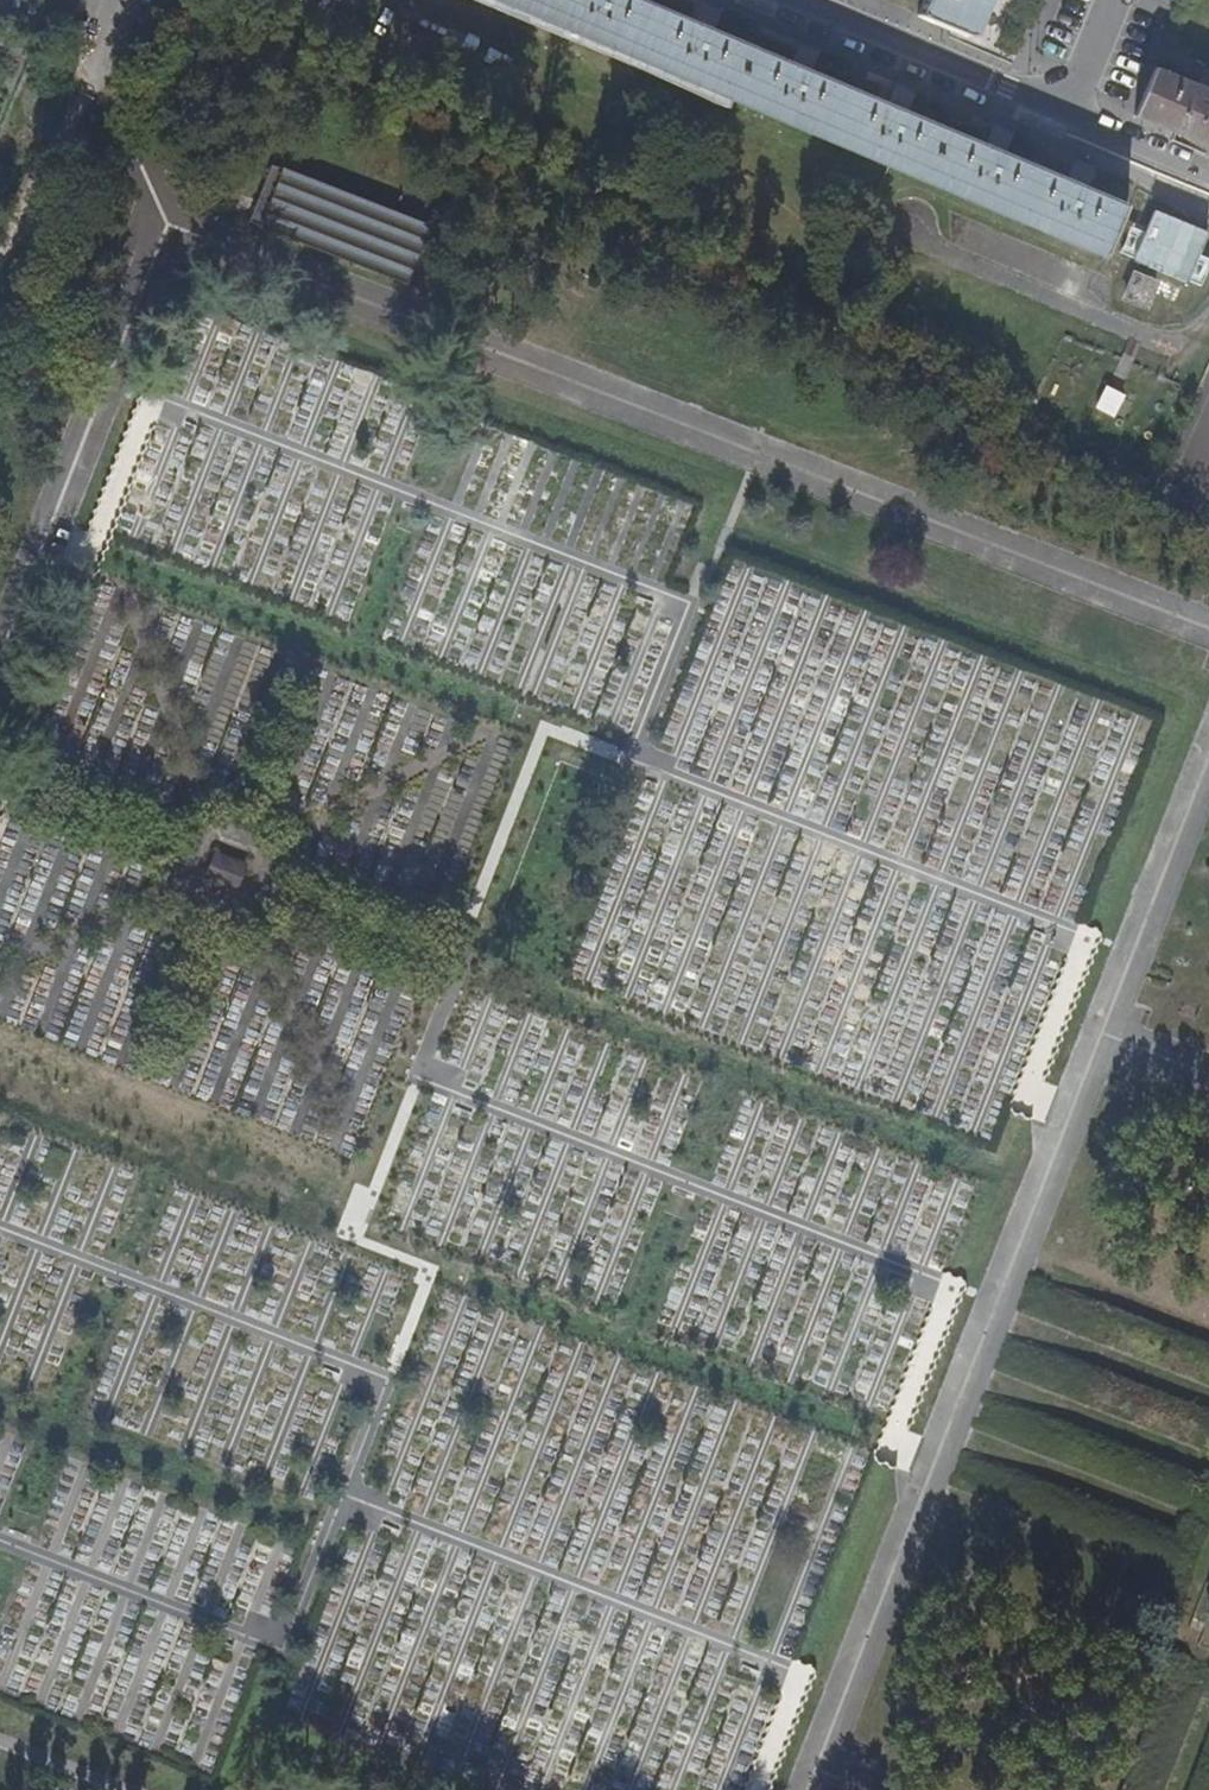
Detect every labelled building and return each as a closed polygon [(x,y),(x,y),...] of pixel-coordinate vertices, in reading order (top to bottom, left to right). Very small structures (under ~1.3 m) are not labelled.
[(1108,252),(1128,204),(1075,182),(994,148),(897,107),(800,66),(702,24),(645,0),(512,0),(1108,252)] [(920,14),(969,34),(983,0),(926,0),(920,14)] [(1135,113),(1208,144),(1208,87),(1202,83),(1156,64),(1135,113)] [(431,223),(274,162),(251,222),(408,282),(431,223)] [(1137,302),(1147,306),(1157,283),(1135,274),(1126,297),(1137,302)] [(235,890),(246,863),(213,849),(202,876),(235,890)]
